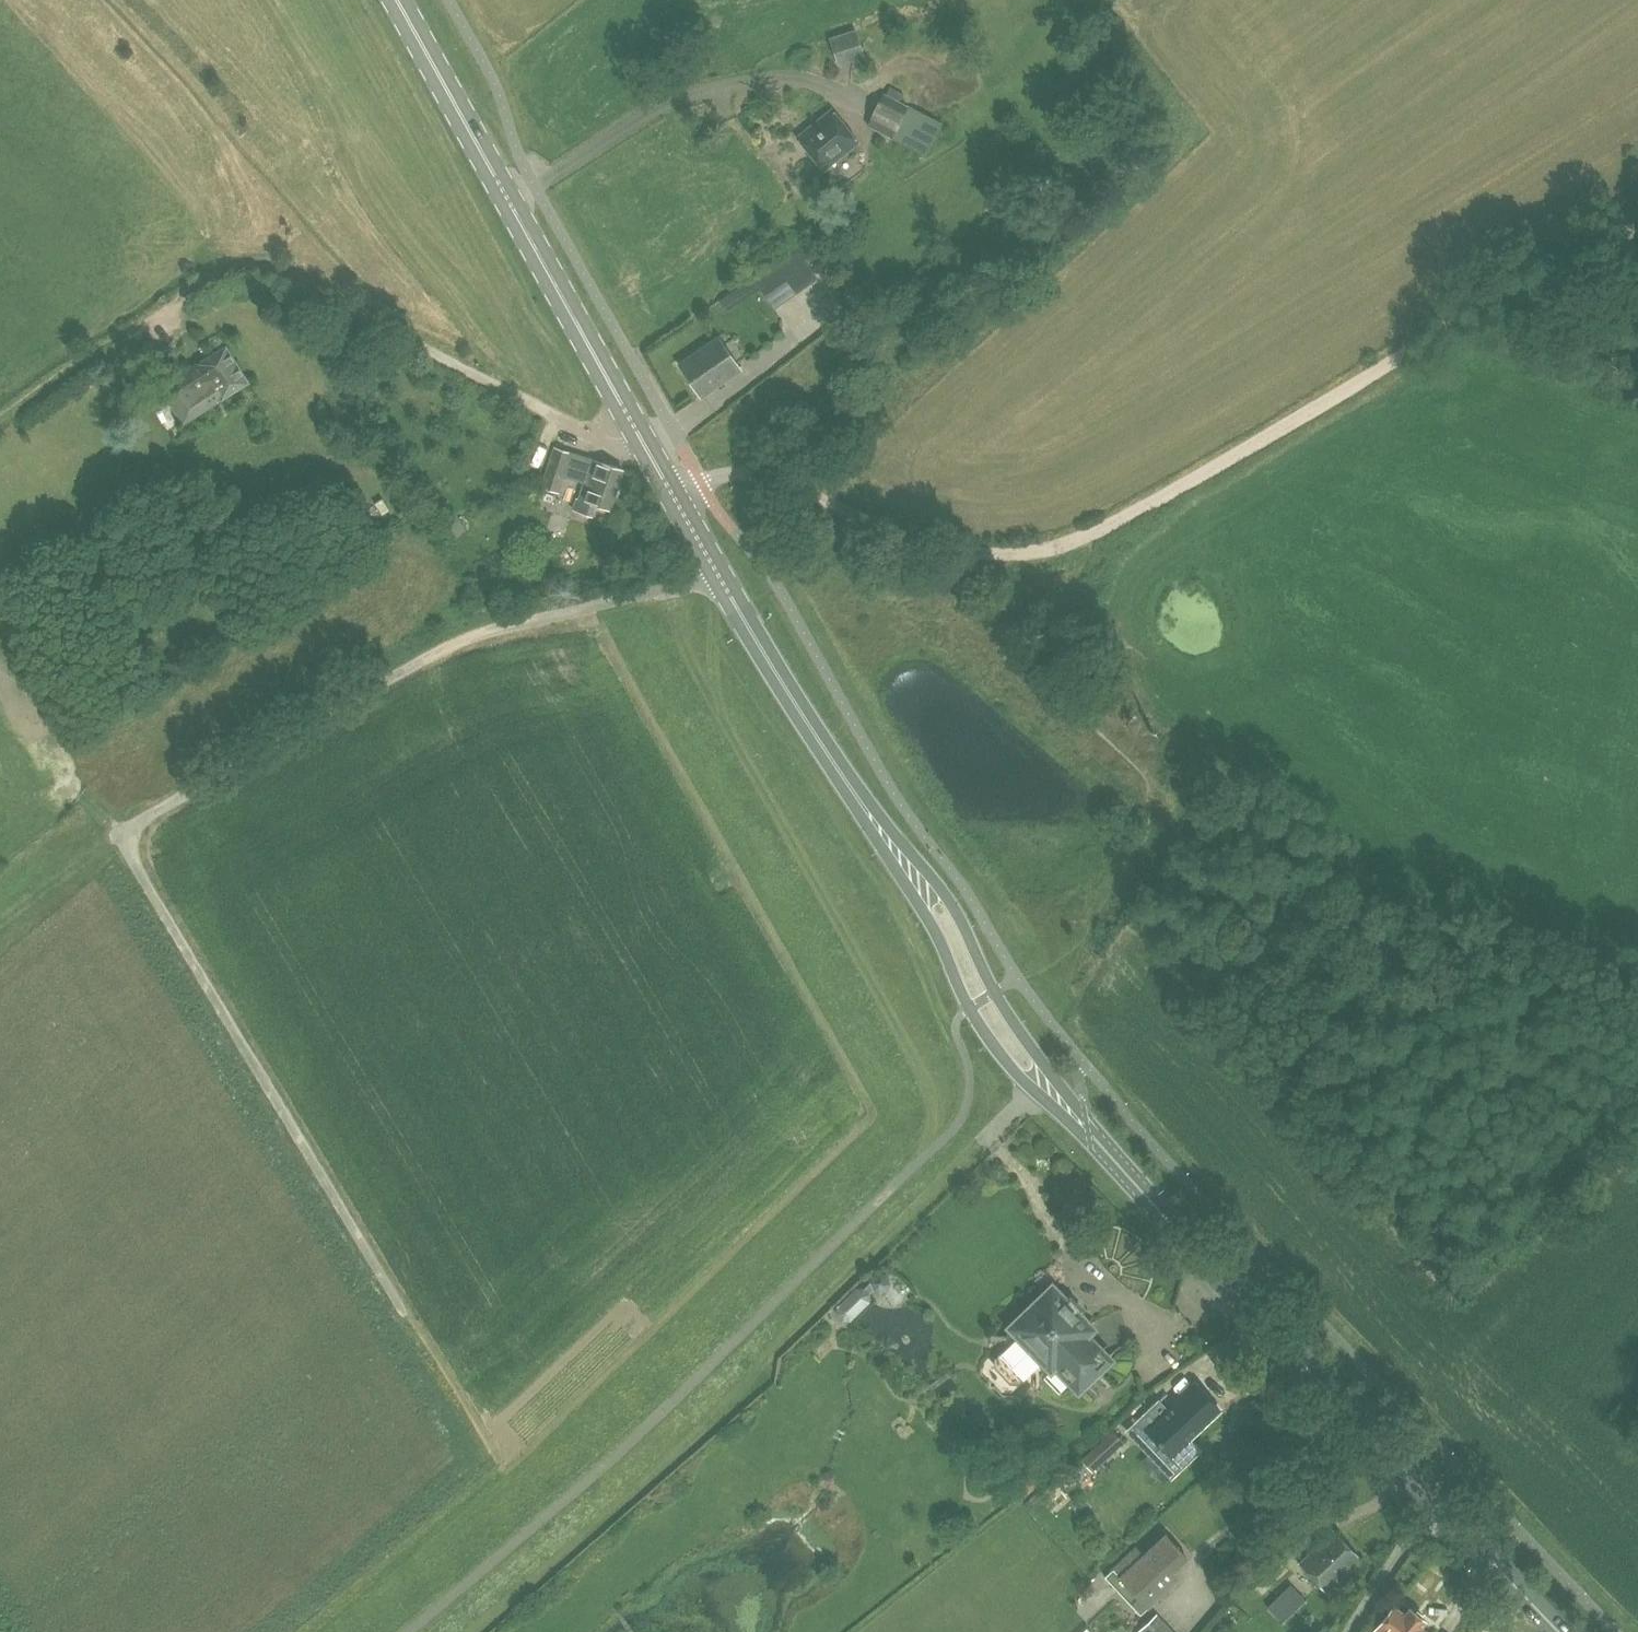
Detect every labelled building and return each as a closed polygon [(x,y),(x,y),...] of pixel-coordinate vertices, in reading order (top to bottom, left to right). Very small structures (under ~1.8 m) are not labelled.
[(856,29),(829,39),(839,66),(854,60),(855,63),(866,59),(856,29)] [(933,146),(949,115),(891,85),(875,116),(933,146)] [(862,141),(834,108),(799,138),(828,171),(862,141)] [(818,279),(816,276),(809,265),(816,260),(806,245),(799,250),(798,249),(753,279),(752,278),(730,293),(738,305),(760,290),(774,310),(818,279)] [(828,303),(844,289),(837,281),(821,296),(828,303)] [(730,293),(719,300),(728,312),(738,305),(730,293)] [(744,368),(721,336),(681,363),(704,396),(744,368)] [(251,383),(228,347),(164,387),(186,423),(251,383)] [(613,510),(625,469),(574,454),(574,453),(555,446),(543,487),(562,492),(567,477),(587,483),(582,500),(580,499),(576,511),(595,517),(598,506),(613,510)] [(465,529),(454,511),(441,518),(452,537),(465,529)] [(869,1282),(872,1291),(879,1294),(888,1291),(891,1284),(888,1275),(881,1272),(873,1275),(869,1282)] [(1029,1372),(1043,1372),(1054,1362),(1056,1365),(1056,1370),(1068,1383),(1074,1383),(1079,1387),(1107,1360),(1082,1334),(1088,1329),(1052,1292),(1015,1327),(1007,1336),(1006,1349),(996,1359),(996,1366),(1011,1382),(1018,1382),(1029,1372)] [(1158,1402),(1139,1420),(1182,1465),(1198,1450),(1187,1439),(1219,1409),(1195,1384),(1167,1411),(1158,1402)] [(1126,1442),(1113,1428),(1080,1458),(1092,1471),(1126,1442)] [(1299,1563),(1326,1592),(1360,1559),(1333,1530),(1299,1563)] [(1136,1546),(1103,1576),(1116,1589),(1124,1581),(1141,1599),(1156,1586),(1164,1594),(1180,1579),(1173,1570),(1187,1557),(1166,1534),(1144,1555),(1136,1546)] [(1306,1600),(1291,1583),(1266,1607),(1282,1623),(1306,1600)] [(1421,1626),(1426,1620),(1409,1607),(1404,1613),(1394,1605),(1372,1631),(1428,1631),(1421,1626)] [(1157,1614),(1137,1631),(1174,1631),(1157,1614)]
